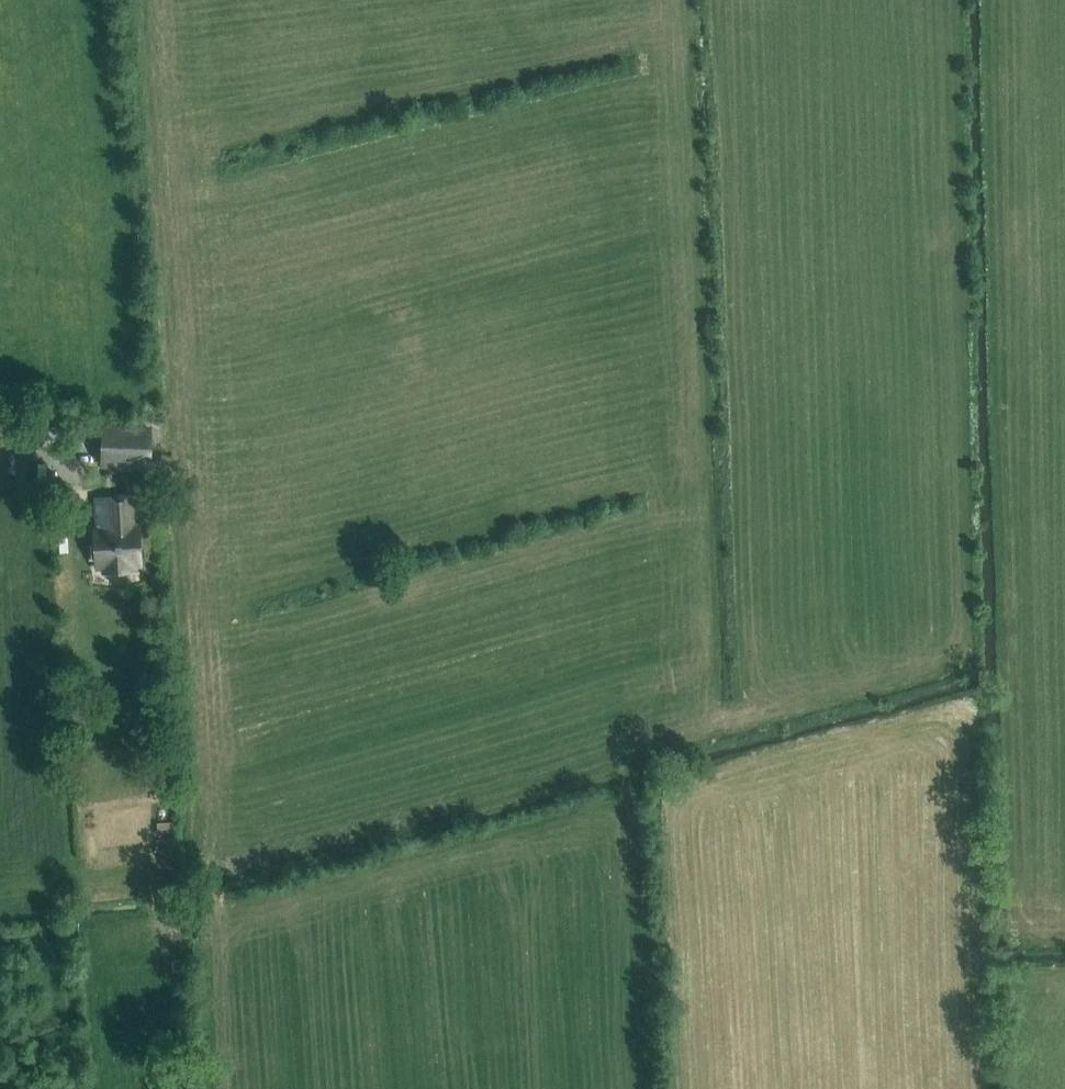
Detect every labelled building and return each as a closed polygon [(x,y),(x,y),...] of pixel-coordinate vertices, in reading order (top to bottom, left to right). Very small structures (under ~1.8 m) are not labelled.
[(149,470),(151,426),(104,423),(101,468),(149,470)] [(132,530),(130,497),(93,499),(97,549),(95,549),(96,568),(110,567),(114,572),(123,571),(126,566),(131,565),(130,548),(138,547),(137,530),(132,530)]
